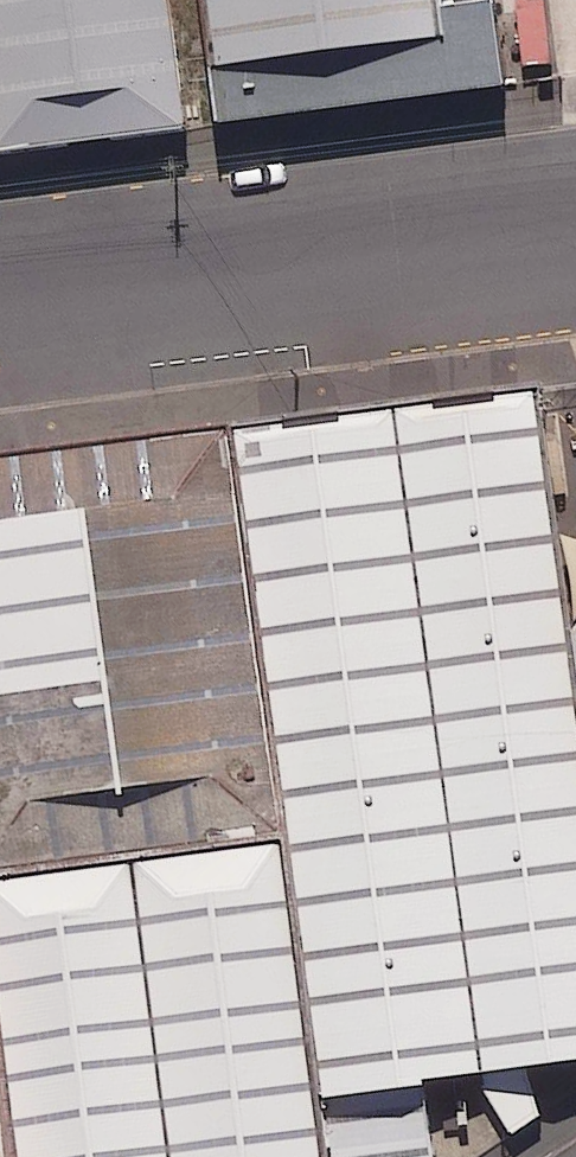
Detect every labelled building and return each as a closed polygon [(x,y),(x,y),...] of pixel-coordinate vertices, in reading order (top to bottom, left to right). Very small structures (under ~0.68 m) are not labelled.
[(233,120),(224,54),(218,0),(0,0),(0,95),(6,148),(233,120)] [(224,54),(457,25),(453,0),(218,0),(224,54)] [(457,25),(224,54),(233,120),(518,86),(510,19),(457,25)] [(236,417),(290,831),(332,1156),(472,1156),(575,1086),(575,618),(544,380),(236,417)] [(290,831),(236,417),(0,446),(0,868),(290,831)] [(16,1156),(332,1156),(290,831),(0,868),(0,1036),(16,1156)] [(0,1036),(0,1156),(16,1156),(0,1036)]
